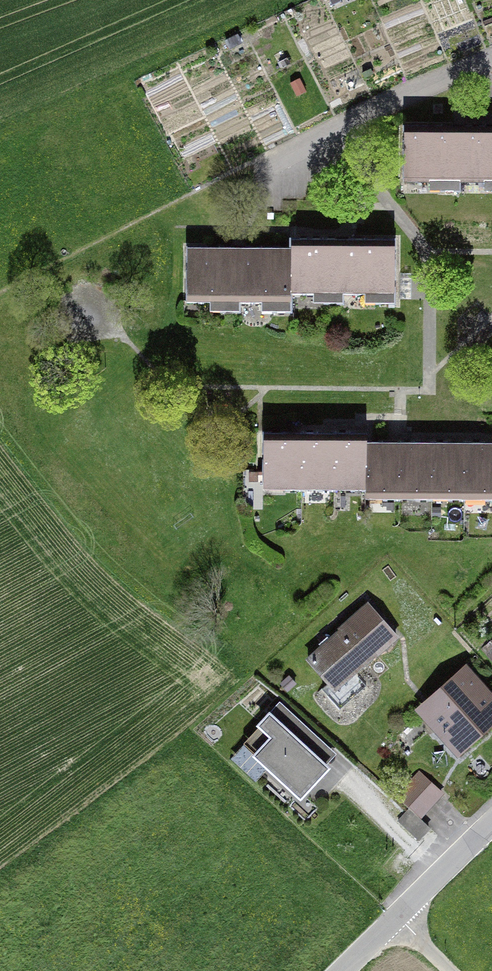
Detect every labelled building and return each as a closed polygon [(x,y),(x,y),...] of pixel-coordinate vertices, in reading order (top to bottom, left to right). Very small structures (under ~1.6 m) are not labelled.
[(465,127),(465,157),(453,157),(453,127),(404,126),(403,183),(440,183),(440,192),(460,192),(460,183),(491,183),(491,127),(465,127)] [(291,294),(292,239),(290,239),(290,248),(245,247),(245,278),(233,278),(233,247),(187,247),(186,303),(220,303),(220,312),(239,313),(239,304),(272,304),(272,313),(291,313),(291,294)] [(292,239),(291,294),(324,294),(324,303),(343,303),(343,294),(376,295),(376,304),(395,304),(395,239),(349,239),(349,269),(336,269),(336,239),(292,239)] [(298,491),(298,433),(263,432),(263,491),(298,491)] [(332,491),(333,433),(298,433),(298,491),(332,491)] [(333,433),(332,491),(367,491),(367,442),(367,433),(333,433)] [(400,500),(401,442),(367,442),(367,491),(367,500),(400,500)] [(434,500),(434,442),(401,442),(400,500),(434,500)] [(467,501),(468,442),(434,442),(434,500),(467,501)] [(467,501),(491,501),(491,442),(468,442),(467,501)] [(395,637),(368,606),(339,631),(340,632),(308,660),(332,687),(347,674),(349,676),(373,654),(374,655),(395,637)] [(484,648),(491,658),(491,642),(484,648)] [(475,687),(465,675),(426,709),(457,743),(491,713),(470,691),(475,687)] [(298,721),(280,704),(260,725),(273,737),(256,755),(300,796),(326,767),(288,732),(298,721)] [(399,795),(421,816),(441,794),(419,773),(399,795)] [(409,809),(398,821),(417,839),(428,827),(409,809)]
